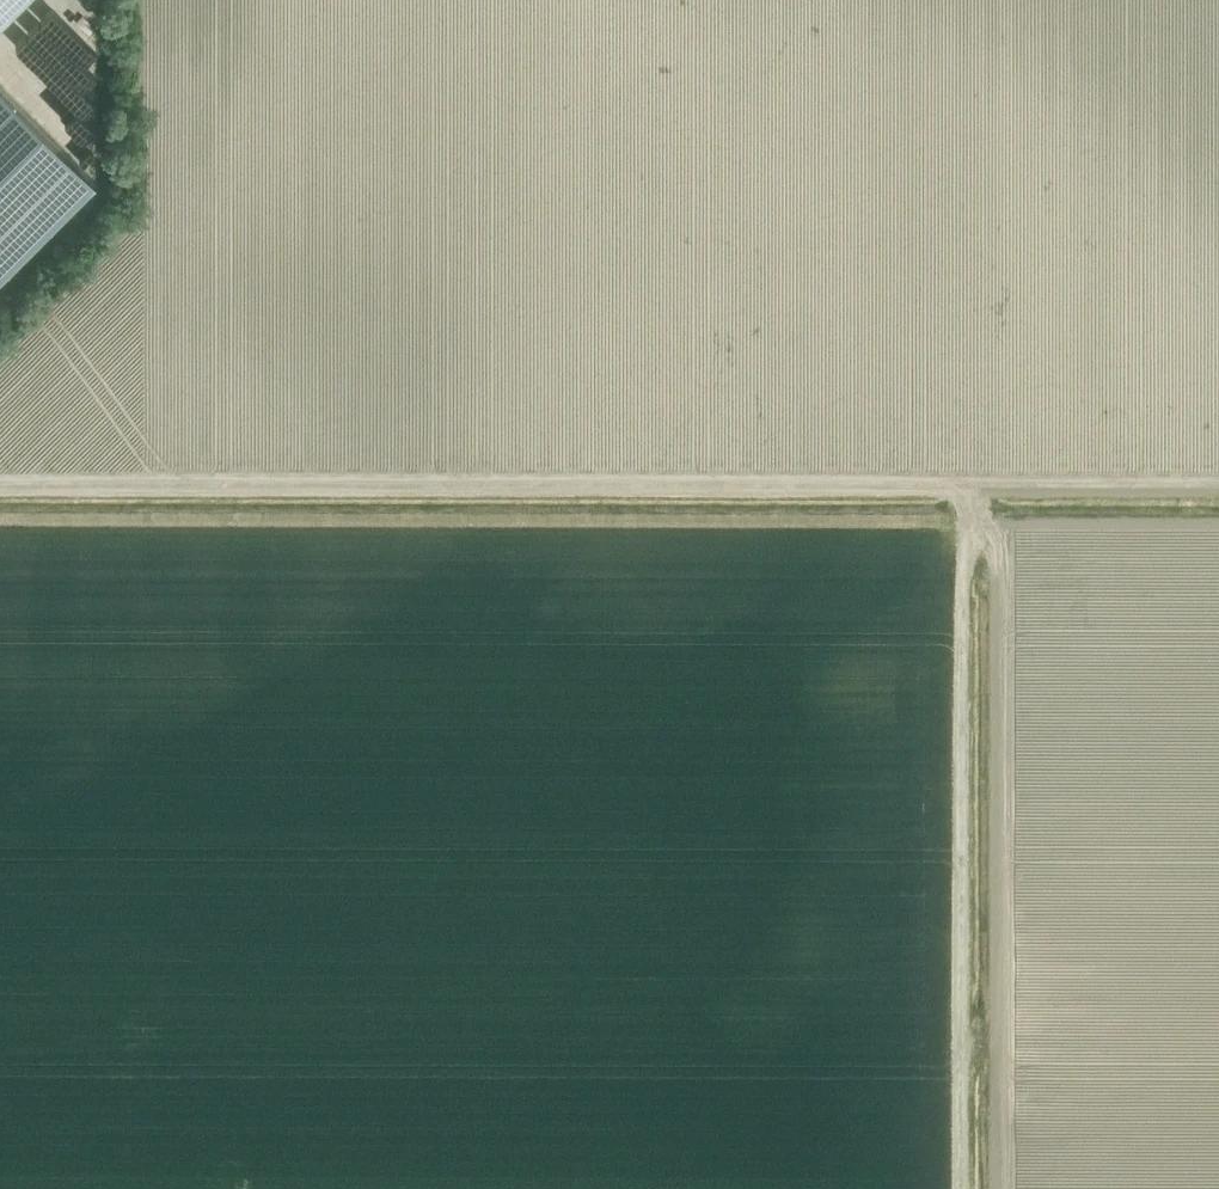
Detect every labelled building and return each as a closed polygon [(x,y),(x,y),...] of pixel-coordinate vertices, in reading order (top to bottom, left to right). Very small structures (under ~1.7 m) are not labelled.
[(17,0),(0,0),(0,17),(17,0)] [(0,86),(0,272),(93,179),(0,86)]
